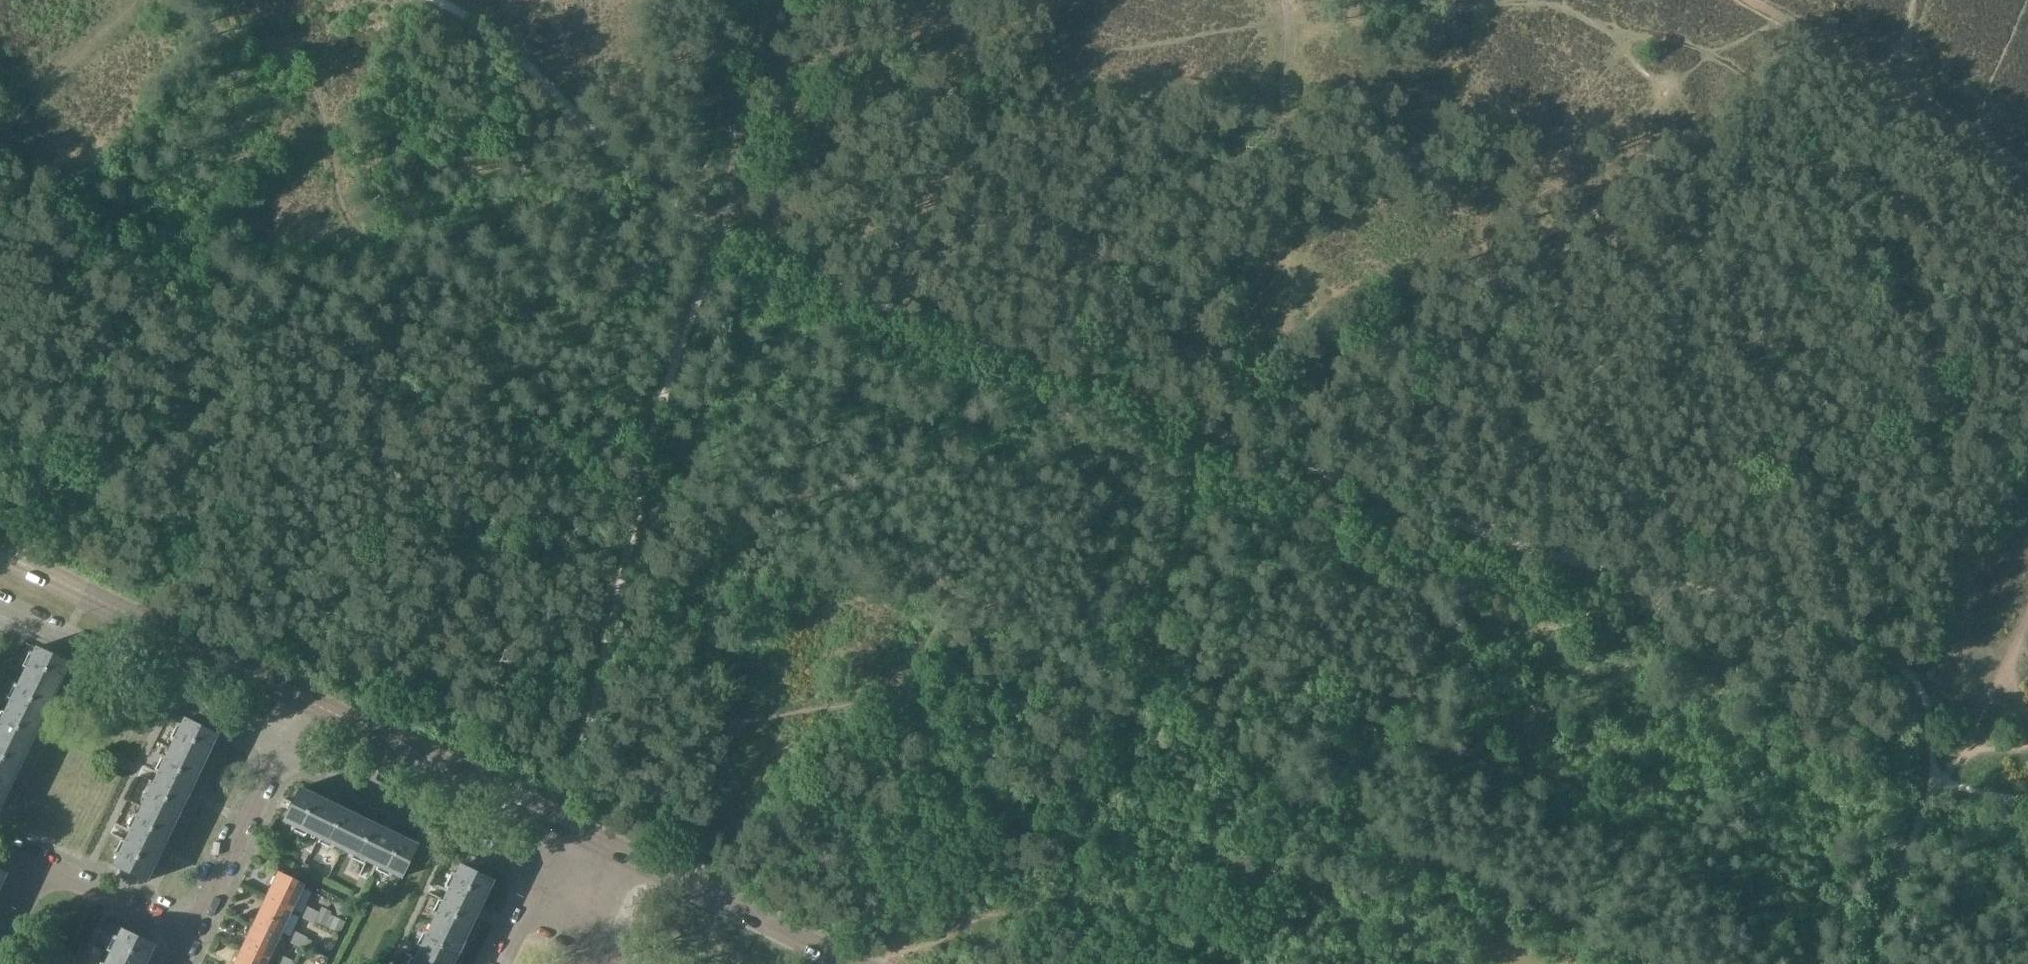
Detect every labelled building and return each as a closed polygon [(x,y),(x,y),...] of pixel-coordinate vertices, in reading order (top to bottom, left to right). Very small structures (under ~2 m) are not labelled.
[(55,694),(69,665),(70,666),(70,665),(36,648),(35,649),(36,650),(34,654),(30,652),(29,655),(33,657),(23,678),(55,694)] [(19,686),(15,684),(13,687),(17,689),(0,725),(0,738),(27,752),(55,694),(23,678),(19,686)] [(202,765),(216,736),(217,736),(217,735),(183,719),(183,720),(183,721),(181,725),(177,723),(176,726),(180,728),(170,749),(202,765)] [(27,752),(0,738),(0,809),(27,752)] [(142,807),(175,823),(202,765),(170,749),(166,757),(162,755),(161,758),(165,760),(148,796),(144,794),(142,797),(146,799),(142,807)] [(301,788),(284,822),(285,822),(293,825),(291,829),(294,831),(296,827),(331,844),(329,848),(333,849),(334,845),(342,849),(357,817),(301,789),(301,788)] [(142,807),(139,815),(135,813),(133,816),(137,818),(120,854),(116,852),(115,855),(118,857),(115,865),(114,864),(114,865),(148,882),(148,881),(147,881),(175,823),(142,807)] [(357,817),(342,849),(350,853),(349,857),(352,858),(354,854),(390,872),(388,876),(391,877),(393,873),(400,877),(400,878),(401,878),(417,844),(416,843),(416,844),(357,817)] [(459,865),(431,924),(464,940),(475,916),(480,905),(492,882),(492,883),(493,882),(477,874),(471,871),(459,865)] [(280,875),(268,899),(291,910),(302,886),(303,886),(304,885),(286,877),(280,874),(279,875),(280,875)] [(268,899),(257,924),(279,935),(291,910),(268,899)] [(345,901),(337,903),(341,915),(348,913),(345,901)] [(305,906),(301,915),(315,922),(320,913),(305,906)] [(320,913),(315,922),(320,924),(325,926),(330,916),(320,911),(320,913)] [(257,924),(245,949),(267,960),(279,935),(257,924)] [(411,963),(452,963),(453,963),(464,940),(431,924),(411,963)] [(154,945),(155,946),(155,945),(121,929),(121,930),(118,937),(114,935),(112,939),(116,941),(105,963),(145,963),(154,945)] [(293,930),(289,940),(303,946),(307,937),(293,930)] [(237,963),(265,963),(267,960),(245,949),(237,963)] [(277,963),(294,963),(295,962),(286,958),(281,955),(277,963)]
